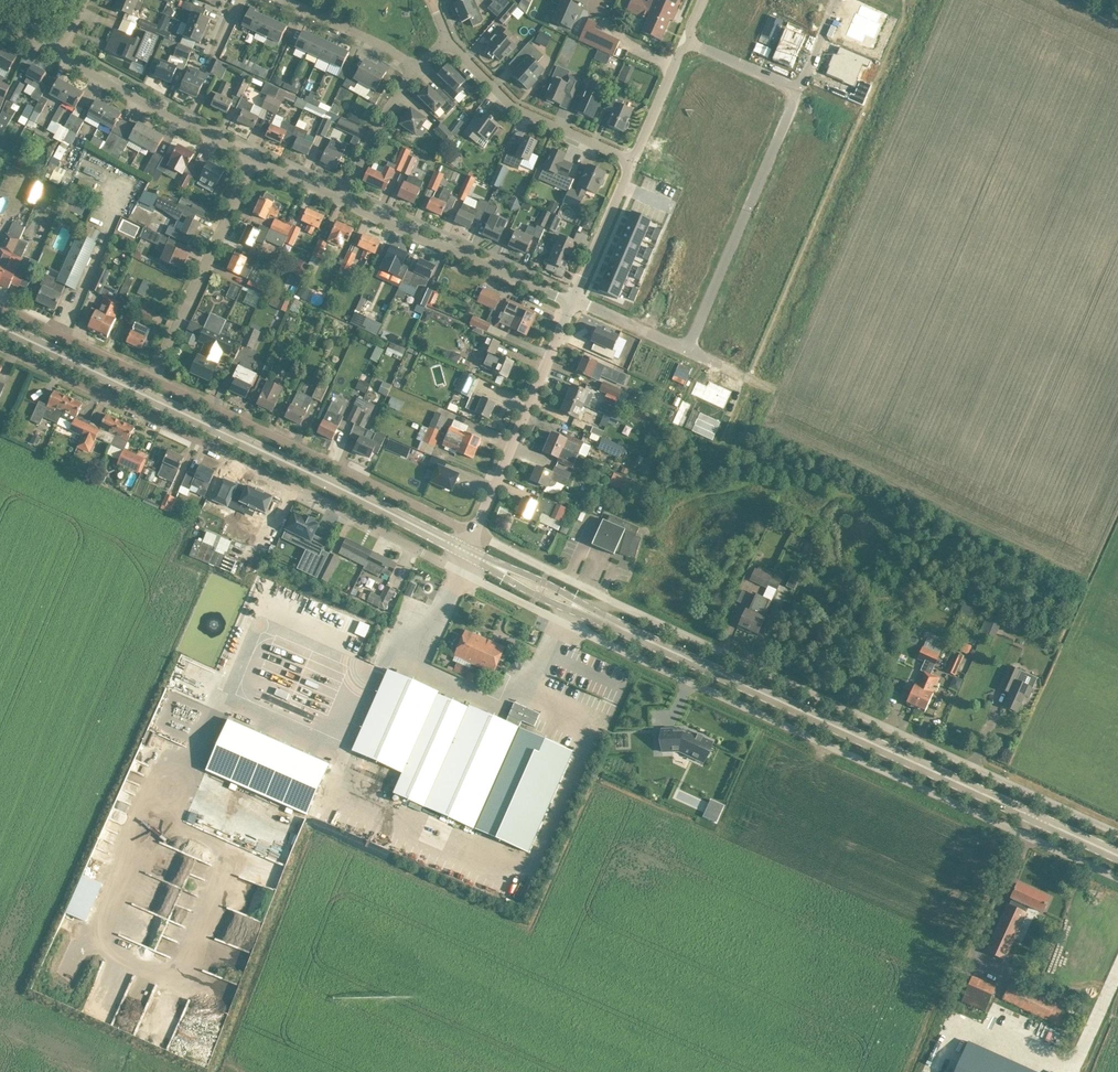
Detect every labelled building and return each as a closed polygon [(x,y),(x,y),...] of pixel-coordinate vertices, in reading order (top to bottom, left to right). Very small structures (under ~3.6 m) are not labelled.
[(132,0),(119,0),(116,9),(131,15),(137,2),(132,0)] [(184,16),(182,21),(208,32),(210,27),(207,26),(210,19),(203,16),(206,9),(196,4),(186,0),(183,8),(190,11),(187,17),(184,16)] [(472,0),(464,0),(454,5),(455,6),(452,9),(455,15),(459,15),(462,22),(470,19),(473,27),(481,23),(472,0)] [(501,13),(511,1),(510,0),(495,0),(504,8),(500,13),(501,13)] [(517,7),(518,7),(526,14),(530,4),(523,0),(522,0),(517,7)] [(560,5),(553,21),(571,29),(580,7),(570,3),(572,0),(552,0),(552,2),(560,5)] [(650,35),(660,40),(670,20),(673,21),(682,0),(656,0),(654,5),(643,0),(631,0),(627,10),(648,19),(642,32),(650,35)] [(511,1),(501,13),(497,18),(503,24),(518,7),(517,7),(511,1)] [(845,35),(861,42),(865,34),(873,38),(880,23),(877,22),(881,13),(861,4),(857,14),(855,13),(845,35)] [(242,26),(255,32),(262,15),(255,12),(256,9),(251,7),(242,26)] [(163,13),(158,26),(166,29),(171,17),(163,13)] [(255,32),(267,37),(274,21),(262,15),(255,32)] [(138,25),(155,32),(157,25),(150,22),(141,19),(138,25)] [(208,32),(182,21),(177,33),(183,36),(190,39),(200,43),(203,37),(205,38),(208,32)] [(274,21),(267,37),(280,43),(287,27),(274,21)] [(788,24),(778,45),(799,54),(805,39),(800,36),(803,30),(788,24)] [(157,25),(155,32),(162,35),(169,38),(171,33),(165,30),(166,29),(158,26),(157,25)] [(620,41),(586,25),(579,40),(613,56),(620,41)] [(488,41),(492,44),(487,50),(500,61),(505,55),(507,56),(516,46),(508,39),(511,36),(501,27),(488,41)] [(131,35),(125,32),(114,28),(105,50),(146,67),(150,57),(158,38),(135,28),(131,35)] [(295,47),(307,53),(315,36),(303,31),(295,47)] [(540,31),(535,41),(546,47),(551,36),(540,31)] [(562,49),(571,52),(577,39),(568,35),(562,49)] [(307,53),(319,58),(326,42),(315,36),(307,53)] [(319,58),(330,63),(337,47),(326,42),(319,58)] [(544,56),(529,42),(516,56),(523,62),(511,75),(520,83),(519,84),(525,89),(526,88),(528,90),(537,79),(536,79),(544,70),(537,63),(544,56)] [(162,61),(160,66),(155,76),(171,82),(177,68),(184,71),(189,57),(190,57),(193,49),(178,43),(173,57),(171,56),(168,63),(162,61)] [(778,45),(772,60),(792,69),(799,54),(778,45)] [(8,71),(17,56),(0,47),(0,67),(8,71)] [(337,47),(330,63),(342,69),(349,52),(337,47)] [(831,66),(826,77),(843,84),(842,84),(855,90),(858,81),(857,81),(863,67),(869,69),(872,62),(840,49),(837,57),(834,56),(830,65),(831,66)] [(599,50),(595,59),(601,62),(605,53),(599,50)] [(243,64),(228,57),(226,61),(241,68),(243,64)] [(221,62),(217,60),(213,58),(207,72),(216,76),(217,72),(221,62)] [(347,79),(343,86),(349,89),(351,86),(355,88),(358,82),(365,86),(376,66),(365,60),(364,62),(358,73),(352,70),(347,79)] [(39,102),(42,97),(47,86),(40,83),(46,72),(33,65),(27,75),(28,76),(25,82),(37,88),(31,98),(39,102)] [(254,69),(252,73),(259,77),(263,69),(256,65),(254,69)] [(445,90),(454,99),(463,90),(460,87),(465,82),(448,65),(439,75),(449,85),(445,90)] [(376,66),(365,86),(371,89),(367,95),(371,97),(370,100),(376,104),(385,89),(379,85),(387,72),(376,66)] [(199,71),(198,74),(189,70),(181,91),(197,97),(204,82),(203,82),(207,74),(199,71)] [(241,78),(233,94),(241,98),(243,95),(249,82),(251,76),(244,73),(242,79),(241,78)] [(621,73),(618,80),(628,85),(631,77),(621,73)] [(546,98),(548,99),(547,101),(554,103),(554,102),(561,105),(565,96),(572,99),(581,81),(568,75),(565,83),(554,78),(546,98)] [(584,78),(581,85),(577,95),(583,98),(577,112),(578,112),(577,114),(583,116),(584,115),(592,118),(602,97),(592,93),(596,83),(584,78)] [(50,94),(63,101),(71,86),(59,79),(50,94)] [(10,86),(0,81),(0,111),(10,86)] [(17,81),(7,99),(15,103),(24,85),(17,81)] [(224,81),(222,84),(218,94),(217,96),(212,106),(227,113),(232,103),(233,101),(225,97),(229,87),(231,84),(224,81)] [(263,108),(269,111),(279,89),(267,83),(264,89),(270,92),(263,108)] [(71,86),(63,101),(75,108),(84,93),(71,86)] [(441,108),(447,114),(457,105),(444,93),(440,97),(429,87),(419,97),(435,113),(441,108)] [(684,87),(679,97),(700,107),(705,96),(684,87)] [(279,89),(269,111),(276,115),(283,98),(295,104),(298,97),(279,89)] [(241,98),(237,109),(243,112),(239,121),(253,128),(258,118),(259,117),(250,113),(255,104),(248,101),(248,97),(243,95),(241,98)] [(629,123),(627,122),(633,110),(622,106),(624,101),(610,95),(604,109),(613,113),(607,125),(623,132),(624,129),(626,130),(629,127),(629,123)] [(307,102),(312,104),(314,100),(306,96),(304,101),(307,102)] [(42,97),(39,102),(35,110),(40,114),(45,116),(51,105),(48,100),(42,97)] [(300,98),(298,97),(295,104),(294,106),(303,110),(307,103),(307,102),(304,101),(300,98)] [(679,97),(675,108),(696,117),(700,107),(679,97)] [(15,103),(7,99),(7,100),(3,111),(12,118),(19,105),(15,103)] [(88,115),(101,122),(109,107),(97,100),(88,115)] [(325,137),(332,122),(335,115),(333,114),(329,112),(327,111),(319,107),(314,105),(312,110),(313,111),(325,116),(317,133),(325,137)] [(40,114),(35,110),(26,126),(32,129),(33,127),(42,132),(45,128),(63,138),(62,140),(71,146),(78,134),(77,134),(71,130),(65,127),(57,123),(64,109),(59,107),(51,121),(50,120),(49,122),(38,117),(40,114)] [(109,107),(101,122),(113,129),(122,114),(109,107)] [(402,121),(403,122),(401,124),(416,134),(422,125),(428,130),(432,124),(426,120),(411,109),(407,116),(406,116),(405,116),(404,117),(403,118),(402,119),(402,120),(402,121)] [(24,110),(18,122),(25,126),(31,114),(24,110)] [(356,114),(350,112),(346,119),(354,123),(357,117),(356,114)] [(476,116),(473,120),(464,133),(476,142),(481,136),(489,141),(500,126),(492,120),(493,119),(486,113),(481,120),(476,116)] [(72,114),(65,127),(71,130),(78,117),(72,114)] [(335,115),(332,122),(338,124),(337,127),(361,138),(365,128),(341,117),(335,115)] [(84,121),(78,117),(71,130),(77,134),(84,121)] [(853,127),(834,119),(829,132),(847,140),(853,127)] [(299,120),(296,127),(292,136),(298,138),(293,149),(308,155),(312,145),(313,144),(315,138),(307,135),(308,132),(304,130),(307,124),(299,120)] [(461,121),(457,126),(462,130),(466,125),(461,121)] [(272,125),(271,126),(267,137),(281,143),(286,133),(286,131),(289,124),(283,122),(280,129),(272,125)] [(454,135),(441,122),(434,129),(447,142),(454,135)] [(130,139),(143,146),(151,130),(139,124),(130,139)] [(152,179),(157,168),(164,157),(155,152),(164,137),(151,130),(143,146),(155,153),(143,174),(152,179)] [(101,151),(110,156),(121,137),(112,131),(106,142),(101,151)] [(94,136),(90,144),(99,149),(104,141),(94,136)] [(121,137),(110,156),(119,161),(121,157),(130,141),(122,137),(121,137)] [(381,143),(385,146),(388,145),(390,140),(384,137),(381,143)] [(512,144),(508,154),(504,163),(519,169),(523,159),(529,161),(537,142),(525,137),(519,149),(512,146),(513,144),(512,144)] [(331,140),(326,151),(321,161),(337,168),(342,155),(346,146),(331,140)] [(186,190),(192,178),(196,171),(187,166),(194,154),(178,146),(172,157),(165,153),(164,157),(157,168),(164,173),(164,174),(175,180),(177,174),(183,178),(178,186),(186,190)] [(401,171),(408,155),(410,151),(402,148),(395,165),(389,162),(383,175),(369,169),(364,181),(385,190),(391,178),(390,178),(395,168),(401,171)] [(553,149),(548,159),(544,169),(557,174),(557,173),(567,178),(573,165),(563,160),(565,155),(553,149)] [(448,161),(447,163),(454,168),(454,167),(458,170),(463,165),(459,162),(461,159),(454,153),(448,161)] [(401,171),(409,175),(410,175),(417,159),(408,155),(401,171)] [(196,170),(196,171),(192,178),(199,181),(198,183),(213,192),(224,171),(209,162),(203,174),(196,170)] [(499,188),(507,169),(500,165),(491,184),(499,188)] [(569,189),(563,203),(578,209),(584,196),(583,195),(586,189),(596,194),(605,173),(588,165),(579,186),(577,192),(569,189)] [(429,187),(437,191),(444,175),(436,172),(429,187)] [(40,177),(35,175),(34,179),(33,178),(24,199),(36,204),(43,187),(46,182),(45,181),(45,180),(40,177)] [(410,175),(409,175),(406,183),(405,183),(399,196),(414,203),(420,190),(424,181),(410,175)] [(475,179),(468,176),(468,175),(463,184),(457,198),(465,201),(471,188),(475,179)] [(46,183),(42,192),(50,196),(62,201),(66,192),(46,183)] [(432,197),(431,198),(427,209),(441,215),(446,205),(447,204),(446,204),(452,191),(444,188),(438,200),(432,197)] [(254,214),(264,219),(265,219),(269,213),(276,216),(279,210),(271,207),(275,198),(275,196),(268,193),(266,194),(263,199),(261,198),(254,214)] [(74,196),(67,210),(82,216),(88,203),(74,196)] [(159,197),(156,206),(162,209),(177,220),(185,224),(182,232),(170,226),(166,234),(188,244),(192,237),(193,237),(200,223),(194,221),(196,214),(191,212),(178,206),(164,200),(159,197)] [(182,198),(178,206),(191,212),(196,214),(203,217),(203,215),(206,208),(196,204),(194,203),(182,198)] [(470,228),(475,218),(481,221),(489,203),(480,199),(475,209),(464,204),(461,210),(460,211),(455,222),(470,228)] [(489,203),(481,221),(488,224),(483,235),(498,241),(503,231),(503,230),(506,223),(500,220),(494,217),(498,208),(496,204),(490,201),(489,203)] [(552,201),(546,211),(551,213),(555,215),(560,204),(552,201)] [(810,201),(801,223),(809,226),(818,204),(810,201)] [(551,213),(546,211),(544,210),(538,208),(536,212),(542,215),(536,228),(529,225),(525,234),(517,230),(510,247),(525,254),(530,243),(533,235),(540,238),(545,228),(551,213)] [(308,209),(303,219),(302,221),(309,224),(306,232),(312,235),(315,227),(319,228),(324,216),(308,209)] [(632,212),(627,222),(647,230),(651,220),(632,212)] [(554,216),(555,215),(551,213),(545,228),(556,232),(562,219),(554,216)] [(289,218),(286,224),(292,226),(293,225),(295,220),(289,218)] [(276,219),(271,230),(287,237),(292,226),(286,224),(276,219)] [(584,228),(592,232),(595,224),(588,220),(584,228)] [(337,222),(333,232),(328,242),(341,248),(345,240),(348,242),(353,230),(337,222)] [(627,222),(623,231),(643,240),(647,230),(627,222)] [(57,281),(65,285),(76,290),(80,280),(97,243),(94,241),(99,231),(84,225),(80,235),(79,234),(57,281)] [(287,237),(271,230),(261,225),(259,231),(248,226),(241,242),(252,247),(255,241),(263,244),(265,240),(283,248),(285,243),(287,237)] [(293,225),(292,226),(287,237),(296,240),(301,229),(293,225)] [(147,228),(142,238),(147,240),(149,237),(152,230),(147,228)] [(660,236),(662,230),(656,228),(654,233),(660,236)] [(169,238),(152,230),(149,237),(166,245),(169,238)] [(623,231),(619,241),(638,250),(643,240),(623,231)] [(13,254),(20,240),(5,233),(0,244),(0,282),(13,254)] [(657,241),(660,236),(654,233),(651,239),(657,241)] [(364,235),(360,245),(359,246),(366,249),(362,257),(368,259),(372,252),(375,253),(376,252),(380,242),(364,235)] [(557,242),(554,249),(570,256),(571,255),(572,256),(575,250),(573,249),(576,243),(560,236),(559,237),(554,235),(552,240),(557,242)] [(296,240),(287,237),(285,243),(293,246),(296,240)] [(320,239),(309,262),(315,265),(318,258),(321,259),(328,242),(320,239)] [(0,282),(0,284),(8,288),(11,283),(18,286),(23,276),(13,271),(15,265),(17,266),(27,243),(20,240),(13,254),(0,282)] [(619,241),(615,251),(634,259),(638,250),(619,241)] [(545,244),(544,246),(546,252),(552,254),(553,252),(554,249),(546,245),(545,244)] [(391,247),(381,269),(403,278),(408,268),(409,267),(403,264),(407,254),(398,250),(399,248),(393,245),(392,247),(391,247)] [(541,257),(547,255),(546,252),(544,246),(538,248),(541,257)] [(165,251),(161,259),(168,262),(179,267),(183,260),(185,261),(188,254),(174,248),(173,251),(164,247),(163,250),(165,251)] [(651,255),(654,250),(648,247),(645,253),(651,255)] [(570,256),(554,249),(553,252),(552,254),(546,269),(555,273),(558,266),(565,269),(570,256)] [(342,268),(337,278),(345,282),(347,278),(345,277),(356,254),(349,251),(342,268)] [(615,251),(610,261),(630,269),(634,259),(615,251)] [(235,254),(228,270),(238,274),(240,275),(247,279),(250,272),(253,266),(254,267),(258,258),(243,252),(241,256),(235,254)] [(649,261),(651,255),(645,253),(643,258),(649,261)] [(455,261),(448,258),(445,265),(452,268),(455,261)] [(402,283),(396,294),(404,298),(406,293),(414,296),(419,285),(426,286),(430,278),(430,276),(435,266),(420,260),(416,270),(415,271),(408,268),(403,278),(401,283),(402,283)] [(293,274),(302,278),(308,265),(299,261),(293,274)] [(610,261),(606,270),(626,279),(630,269),(610,261)] [(643,275),(645,269),(639,267),(637,272),(643,275)] [(91,289),(101,294),(111,273),(100,268),(91,289)] [(606,270),(602,280),(621,289),(626,279),(606,270)] [(640,280),(643,275),(637,272),(634,278),(640,280)] [(120,294),(127,297),(131,287),(130,287),(134,278),(127,275),(120,294)] [(65,285),(57,281),(45,276),(40,286),(43,287),(37,301),(55,309),(61,296),(61,295),(65,285)] [(137,294),(144,298),(150,284),(151,285),(152,283),(144,279),(137,294)] [(250,280),(247,288),(249,290),(262,295),(263,296),(267,288),(250,280)] [(602,280),(597,290),(617,299),(621,289),(602,280)] [(232,284),(226,296),(235,300),(240,287),(232,284)] [(297,295),(305,301),(312,292),(304,286),(297,295)] [(427,305),(433,291),(434,289),(426,286),(417,307),(423,310),(425,306),(426,306),(427,305)] [(474,299),(478,301),(494,308),(500,296),(479,286),(474,299)] [(637,295),(640,290),(634,287),(631,293),(637,295)] [(439,293),(433,291),(427,305),(432,308),(439,293)] [(635,301),(637,295),(631,293),(629,298),(635,301)] [(98,334),(114,300),(107,297),(100,311),(99,310),(98,313),(91,310),(87,319),(92,322),(89,330),(98,334)] [(282,297),(277,308),(286,312),(291,301),(282,297)] [(502,309),(501,312),(531,326),(535,316),(533,315),(535,312),(507,299),(502,309)] [(114,300),(98,334),(107,338),(116,319),(113,317),(116,311),(120,313),(124,305),(115,301),(115,300),(114,300)] [(138,317),(139,318),(149,322),(154,312),(143,307),(138,317)] [(355,311),(350,322),(376,335),(381,324),(355,311)] [(425,311),(422,319),(425,321),(429,319),(431,314),(425,311)] [(531,326),(501,312),(495,326),(509,333),(511,328),(526,335),(531,326)] [(474,326),(484,331),(486,332),(490,324),(472,316),(469,324),(474,326)] [(199,356),(191,372),(201,376),(220,334),(226,321),(218,317),(215,323),(209,320),(205,327),(199,340),(206,343),(203,350),(200,357),(199,356)] [(132,330),(127,342),(128,343),(128,345),(133,347),(134,346),(142,349),(147,337),(150,330),(136,324),(133,331),(132,330)] [(484,331),(474,326),(472,331),(482,336),(484,331)] [(594,342),(590,350),(611,359),(615,351),(612,349),(618,337),(597,327),(590,340),(594,342)] [(242,344),(254,349),(260,333),(249,328),(242,344)] [(387,339),(390,333),(383,329),(379,336),(387,339)] [(187,332),(184,341),(191,344),(195,335),(187,332)] [(220,334),(201,376),(210,380),(215,370),(217,364),(216,364),(222,350),(229,353),(235,341),(220,334)] [(415,345),(423,344),(423,336),(414,337),(415,345)] [(481,366),(483,367),(493,372),(507,378),(511,370),(513,371),(515,370),(517,367),(515,365),(513,364),(514,362),(504,358),(495,354),(500,343),(486,337),(481,349),(488,352),(481,366)] [(406,349),(390,343),(388,347),(387,351),(403,358),(406,349)] [(376,348),(371,359),(377,362),(382,351),(376,348)] [(448,351),(445,357),(449,359),(449,360),(457,363),(461,355),(453,352),(452,353),(448,351)] [(578,372),(588,376),(596,380),(599,375),(607,378),(607,377),(614,379),(617,371),(595,361),(585,357),(584,357),(582,356),(578,364),(581,365),(578,372)] [(259,377),(251,396),(260,400),(258,404),(259,405),(259,406),(259,407),(263,409),(264,408),(265,407),(273,411),(277,402),(279,398),(283,389),(264,380),(267,374),(268,374),(272,366),(266,363),(261,371),(259,377)] [(236,379),(236,381),(231,391),(246,398),(250,389),(251,386),(258,373),(251,370),(251,371),(239,365),(233,378),(236,379)] [(455,391),(466,397),(475,377),(464,372),(455,391)] [(360,379),(356,388),(366,393),(370,384),(360,379)] [(697,381),(691,394),(724,409),(732,391),(709,381),(707,386),(697,381)] [(320,382),(312,398),(313,398),(321,402),(328,386),(320,382)] [(383,382),(380,389),(384,391),(383,394),(387,396),(392,386),(383,382)] [(600,390),(608,393),(619,398),(622,391),(604,382),(600,390)] [(572,385),(567,398),(582,405),(588,408),(593,395),(588,393),(588,392),(582,389),(572,385)] [(648,393),(656,396),(660,388),(651,385),(648,393)] [(46,412),(60,418),(69,398),(54,391),(48,405),(39,401),(30,421),(40,425),(46,412)] [(290,408),(286,418),(300,425),(305,415),(306,413),(310,404),(304,401),(307,395),(298,391),(291,406),(290,408)] [(476,413),(479,414),(489,419),(496,403),(472,393),(469,401),(466,408),(476,413)] [(604,414),(610,417),(616,419),(623,403),(618,400),(619,398),(608,393),(605,400),(616,405),(615,407),(609,404),(604,414)] [(348,420),(356,424),(367,401),(364,400),(359,397),(348,420)] [(70,430),(82,436),(89,421),(77,416),(82,404),(69,398),(60,418),(61,418),(73,423),(70,430)] [(391,398),(387,406),(399,411),(403,403),(391,398)] [(567,398),(561,411),(577,418),(582,405),(567,398)] [(687,412),(692,402),(683,398),(672,422),(683,427),(689,413),(687,412)] [(322,423),(317,433),(332,440),(337,430),(338,428),(337,428),(343,417),(339,414),(343,406),(333,401),(329,410),(323,421),(322,423)] [(367,401),(356,424),(364,428),(375,405),(369,403),(367,401)] [(704,411),(695,431),(713,439),(722,418),(704,411)] [(436,412),(429,429),(440,433),(447,417),(436,412)] [(610,417),(604,414),(600,424),(606,427),(607,423),(609,419),(610,417)] [(89,421),(82,436),(77,448),(89,454),(96,438),(111,444),(121,422),(106,415),(101,427),(89,421)] [(609,419),(607,423),(616,427),(618,422),(609,419)] [(134,428),(121,422),(111,444),(111,445),(116,435),(128,441),(134,428)] [(440,433),(429,429),(422,426),(417,439),(434,447),(440,433)] [(593,426),(590,432),(601,437),(604,431),(593,426)] [(450,428),(447,436),(477,449),(481,439),(465,433),(464,436),(458,433),(458,431),(450,428)] [(361,437),(359,441),(354,451),(370,458),(373,452),(378,454),(382,444),(387,435),(374,429),(372,433),(369,431),(365,439),(361,437)] [(552,433),(548,442),(578,455),(579,454),(586,457),(591,446),(584,443),(569,437),(568,440),(562,437),(552,433)] [(31,442),(38,445),(41,438),(34,434),(31,442)] [(647,435),(644,441),(650,444),(653,437),(647,435)] [(477,449),(447,436),(443,444),(457,450),(457,451),(473,458),(477,449)] [(599,448),(626,460),(631,448),(625,445),(624,447),(603,438),(599,448)] [(389,441),(386,449),(396,453),(399,445),(389,441)] [(548,442),(544,451),(554,456),(560,458),(559,461),(573,467),(578,455),(548,442)] [(118,464),(139,473),(145,459),(124,450),(118,464)] [(169,450),(164,460),(163,464),(158,476),(172,483),(184,457),(169,450)] [(415,460),(415,461),(425,465),(429,457),(419,452),(415,460)] [(429,466),(427,469),(436,472),(431,482),(451,490),(458,474),(448,470),(444,468),(446,462),(433,456),(433,457),(429,466)] [(618,464),(616,471),(622,473),(622,472),(626,474),(628,469),(624,468),(625,467),(618,464)] [(189,469),(184,479),(181,486),(204,497),(215,471),(200,465),(196,472),(189,469)] [(553,473),(552,473),(537,467),(534,473),(533,473),(530,479),(532,479),(531,480),(538,483),(538,484),(543,487),(543,486),(547,487),(553,473)] [(566,486),(571,473),(558,467),(558,468),(555,467),(552,473),(553,473),(555,474),(555,475),(559,477),(557,482),(566,486)] [(609,484),(627,492),(632,480),(614,472),(609,484)] [(222,480),(213,500),(227,507),(228,505),(232,507),(235,499),(240,501),(240,502),(249,506),(249,507),(256,510),(256,509),(265,513),(273,497),(247,486),(244,493),(235,488),(236,487),(222,480)] [(631,491),(638,494),(642,485),(635,482),(631,491)] [(161,508),(171,512),(177,498),(167,494),(161,508)] [(524,498),(517,513),(538,522),(558,530),(559,530),(563,522),(569,509),(568,509),(554,503),(554,502),(542,497),(539,496),(536,503),(534,502),(524,498)] [(500,508),(496,516),(500,516),(500,522),(511,522),(511,516),(512,513),(500,508)] [(304,516),(304,517),(294,513),(286,530),(311,542),(319,525),(314,522),(314,521),(309,518),(304,516)] [(604,519),(592,545),(595,543),(613,550),(613,551),(613,554),(614,554),(616,549),(620,551),(620,553),(635,558),(638,547),(641,538),(635,536),(639,528),(610,516),(607,521),(604,519)] [(196,524),(202,527),(204,522),(204,519),(199,517),(196,524)] [(561,531),(566,534),(569,528),(563,525),(561,531)] [(793,537),(791,546),(804,549),(806,541),(793,537)] [(357,563),(364,567),(367,561),(372,551),(346,538),(342,548),(339,554),(357,563)] [(306,550),(297,569),(317,578),(318,577),(330,553),(323,550),(320,557),(306,550)] [(367,561),(364,567),(365,567),(364,569),(379,576),(381,573),(391,577),(397,564),(372,551),(367,561)] [(330,553),(318,577),(327,582),(336,566),(340,558),(330,553)] [(750,580),(767,588),(768,586),(775,590),(779,581),(772,578),(773,576),(755,568),(750,580)] [(367,600),(385,609),(395,589),(386,585),(380,597),(371,592),(367,600)] [(358,597),(365,600),(368,595),(361,591),(358,597)] [(738,627),(747,631),(762,597),(754,593),(750,602),(752,603),(750,608),(747,607),(738,627)] [(762,597),(747,631),(757,635),(765,616),(763,614),(765,609),(767,609),(771,601),(762,597)] [(404,600),(399,621),(405,623),(411,601),(404,600)] [(989,613),(981,632),(995,637),(1003,619),(989,613)] [(455,655),(453,660),(457,662),(469,668),(471,663),(493,673),(500,657),(505,647),(476,634),(475,635),(465,630),(461,640),(454,655),(455,655)] [(971,635),(968,642),(975,645),(978,638),(971,635)] [(961,641),(957,649),(966,653),(970,646),(961,641)] [(283,644),(282,649),(309,659),(311,654),(283,644)] [(933,666),(935,667),(940,655),(923,647),(917,659),(924,662),(933,666)] [(967,665),(961,662),(962,660),(967,663),(969,659),(955,652),(946,672),(955,676),(957,672),(962,675),(967,665)] [(457,662),(453,672),(465,677),(469,668),(457,662)] [(933,666),(924,662),(921,670),(922,671),(918,678),(920,679),(917,685),(915,684),(906,704),(915,708),(930,674),(933,666)] [(999,688),(1010,692),(1004,706),(1016,711),(1024,694),(1029,696),(1032,688),(1018,681),(1022,672),(1009,666),(999,688)] [(388,669),(353,750),(403,772),(394,792),(475,828),(519,727),(506,722),(469,705),(468,707),(438,694),(439,692),(388,669)] [(465,679),(480,686),(484,678),(468,671),(465,679)] [(930,674),(915,708),(925,712),(933,692),(931,691),(933,685),(935,686),(939,677),(930,674)] [(515,702),(506,722),(519,727),(522,721),(535,726),(540,714),(515,702)] [(330,764),(228,719),(184,820),(285,865),(302,828),(330,764)] [(475,828),(527,852),(571,751),(519,727),(475,828)] [(663,752),(673,751),(680,751),(688,755),(701,761),(705,752),(708,753),(713,742),(703,738),(703,736),(698,734),(698,735),(688,731),(686,735),(683,733),(672,734),(672,729),(662,729),(663,752)] [(718,801),(716,807),(723,810),(725,805),(718,801)] [(1043,912),(1049,898),(1018,883),(1011,897),(1012,898),(1009,905),(1008,904),(987,952),(1006,960),(1026,913),(1029,905),(1043,912)] [(972,976),(961,1001),(986,1012),(996,987),(972,976)] [(1011,982),(1002,999),(1058,1026),(1066,1009),(1011,982)] [(954,1071),(1036,1071),(968,1041),(954,1071)]
